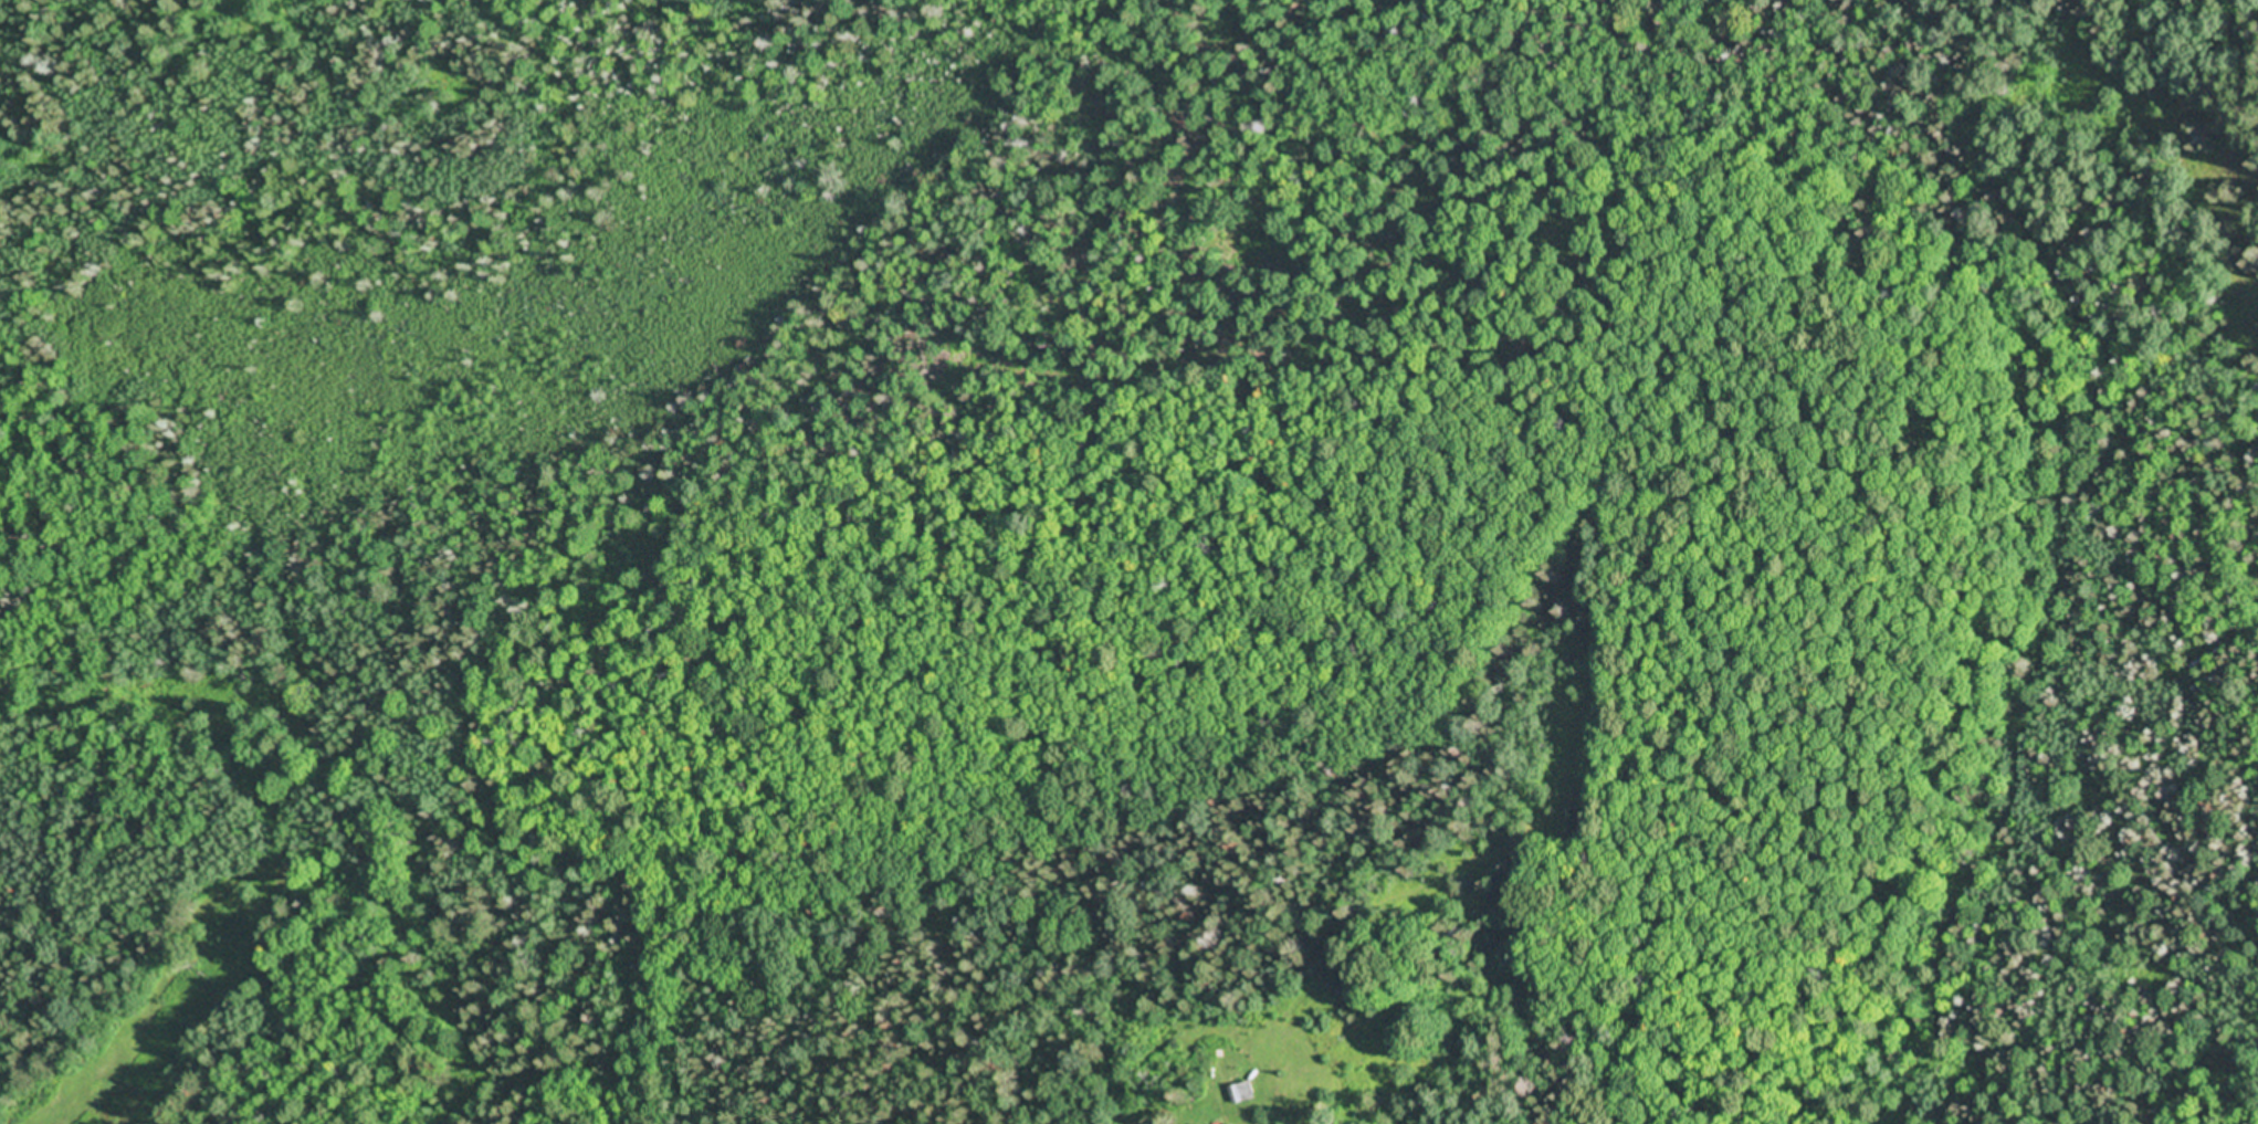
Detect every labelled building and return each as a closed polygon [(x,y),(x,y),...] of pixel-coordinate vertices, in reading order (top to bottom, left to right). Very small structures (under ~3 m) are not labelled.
[(1233,1105),(1256,1098),(1251,1081),(1228,1087),(1233,1105)]
